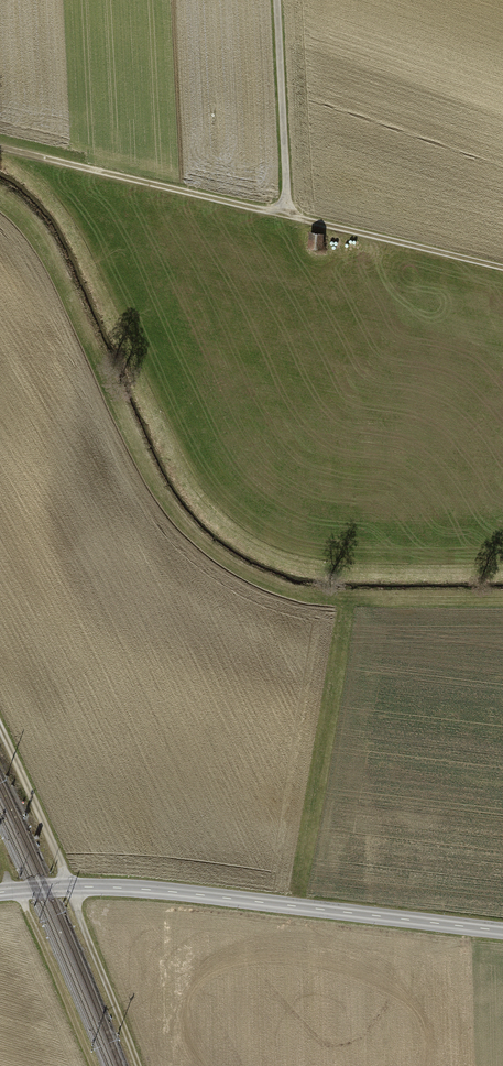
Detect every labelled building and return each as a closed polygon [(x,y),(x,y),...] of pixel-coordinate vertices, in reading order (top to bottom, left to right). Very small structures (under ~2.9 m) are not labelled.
[(321,235),(311,234),(309,249),(320,250),(321,235)]
